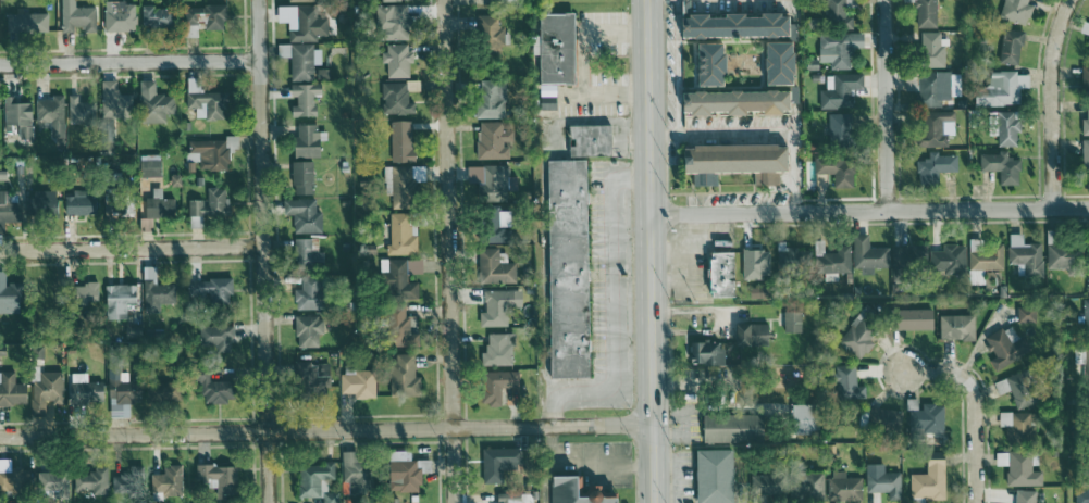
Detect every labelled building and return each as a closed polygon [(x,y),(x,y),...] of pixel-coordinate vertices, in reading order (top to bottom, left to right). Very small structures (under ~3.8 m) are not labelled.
[(846,16),(847,0),(828,0),(827,28),(855,28),(855,17),(846,16)] [(917,28),(938,27),(938,0),(917,0),(917,28)] [(1032,7),(1029,6),(1030,0),(1004,0),(1000,20),(1029,25),(1032,7)] [(62,33),(74,33),(74,30),(96,30),(96,8),(75,8),(75,1),(61,1),(62,33)] [(104,32),(136,32),(136,3),(104,3),(104,32)] [(289,43),(318,42),(317,37),(328,36),(327,16),(316,17),(316,5),(278,7),(278,23),(288,23),(289,43)] [(378,6),(379,41),(408,39),(407,5),(378,6)] [(185,37),(198,37),(198,28),(227,28),(227,6),(185,6),(185,37)] [(174,27),(174,7),(141,8),(141,27),(174,27)] [(48,13),(7,14),(8,35),(48,35),(48,13)] [(541,84),(577,84),(577,14),(541,14),(541,84)] [(683,15),(683,38),(793,37),(792,14),(714,15),(683,15)] [(503,15),(479,15),(478,52),(503,52),(503,15)] [(1001,63),(1022,64),(1024,31),(1002,30),(1001,63)] [(922,33),(923,67),(946,66),(945,45),(941,46),(941,32),(922,33)] [(851,69),(851,48),(865,47),(865,33),(820,34),(820,63),(831,63),(831,70),(851,69)] [(767,42),(768,86),(798,85),(797,42),(767,42)] [(699,86),(728,86),(729,44),(700,43),(699,86)] [(291,82),(314,81),(313,66),(322,65),(321,45),(277,46),(277,58),(290,57),(291,82)] [(388,78),(409,78),(409,63),(411,63),(411,45),(382,45),(382,63),(387,63),(388,78)] [(1030,75),(1019,75),(1019,71),(989,72),(989,105),(1021,104),(1021,88),(1030,88),(1030,75)] [(864,90),(864,74),(827,75),(827,90),(820,90),(820,109),(853,109),(853,90),(864,90)] [(920,74),(919,107),(952,107),(952,97),(960,97),(961,74),(920,74)] [(227,92),(200,93),(200,78),(186,78),(187,109),(196,108),(196,120),(228,119),(227,92)] [(479,118),(506,118),(505,80),(478,80),(479,118)] [(133,94),(119,94),(119,81),(103,81),(102,119),(133,119),(133,94)] [(175,114),(175,94),(156,95),(156,81),(140,81),(141,124),(166,123),(166,114),(175,114)] [(382,115),(414,116),(414,103),(408,103),(409,91),(419,91),(420,83),(383,82),(382,115)] [(316,117),(316,97),(322,97),(322,84),(291,85),(292,97),(296,96),(296,106),(292,106),(292,118),(316,117)] [(793,90),(684,92),(685,115),(749,114),(749,111),(767,111),(768,114),(793,113),(793,90)] [(64,95),(51,95),(51,100),(36,100),(36,123),(50,122),(50,150),(65,150),(64,95)] [(69,124),(96,124),(95,102),(78,102),(78,95),(68,95),(69,124)] [(540,96),(540,110),(558,110),(558,96),(540,96)] [(17,103),(17,98),(4,97),(4,132),(16,132),(16,139),(32,140),(33,103),(17,103)] [(1019,147),(1020,113),(999,113),(998,146),(1019,147)] [(830,142),(856,142),(856,114),(830,114),(830,142)] [(945,147),(946,118),(925,117),(923,146),(945,147)] [(998,136),(997,117),(989,117),(989,136),(998,136)] [(412,121),(391,122),(393,163),(417,162),(416,146),(413,146),(412,121)] [(478,159),(510,159),(510,143),(514,143),(514,130),(503,130),(503,122),(478,122),(478,159)] [(297,158),(322,158),(321,141),(327,140),(327,132),(316,132),(316,125),(296,125),(297,158)] [(612,125),(570,126),(571,157),(613,156),(612,125)] [(199,171),(229,170),(228,140),(189,141),(189,153),(199,153),(199,171)] [(780,185),(780,172),(791,172),(790,145),(688,147),(689,173),(695,173),(695,187),(719,186),(719,173),(756,172),(756,186),(780,185)] [(939,186),(939,172),(958,173),(959,156),(939,155),(939,152),(930,151),(929,160),(919,160),(919,185),(939,186)] [(980,171),(1001,172),(1000,186),(1020,186),(1021,159),(1008,159),(1009,153),(980,153),(980,171)] [(161,177),(161,155),(140,156),(141,177),(161,177)] [(834,188),(855,188),(855,158),(815,158),(815,174),(835,174),(834,188)] [(592,378),(589,160),(550,161),(553,379),(592,378)] [(293,195),(314,194),(313,162),(293,162),(293,195)] [(478,183),(479,202),(509,201),(508,165),(483,166),(483,182),(478,183)] [(181,187),(181,175),(171,175),(171,187),(181,187)] [(175,219),(176,199),(162,199),(162,188),(153,188),(153,198),(145,198),(144,218),(175,219)] [(21,223),(20,204),(10,204),(10,190),(0,191),(0,232),(4,232),(3,223),(21,223)] [(31,221),(57,221),(57,191),(30,191),(31,221)] [(93,191),(73,191),(73,196),(66,197),(66,215),(94,215),(93,191)] [(140,218),(139,203),(134,204),(134,195),(104,196),(105,219),(140,218)] [(323,212),(317,213),(316,199),(284,200),(284,214),(294,214),(294,233),(323,233),(323,212)] [(391,246),(388,246),(388,255),(418,255),(418,236),(412,236),(411,216),(391,216),(391,246)] [(491,244),(510,242),(508,226),(490,228),(491,244)] [(1069,268),(1069,275),(1082,275),(1081,246),(1057,247),(1057,231),(1048,231),(1049,269),(1069,268)] [(1018,277),(1044,277),(1044,244),(1024,244),(1024,234),(1010,234),(1009,264),(1018,264),(1018,277)] [(855,272),(874,272),(874,268),(890,268),(890,248),(870,248),(870,235),(854,235),(855,272)] [(325,266),(325,252),(312,252),(312,239),(295,239),(296,267),(325,266)] [(1004,270),(1004,250),(983,250),(984,240),(970,239),(970,270),(1004,270)] [(837,253),(825,253),(825,241),(816,241),(815,273),(851,273),(851,246),(837,246),(837,253)] [(928,245),(893,246),(894,282),(908,282),(907,272),(929,272),(928,245)] [(967,245),(944,245),(944,252),(932,251),(931,274),(966,274),(967,245)] [(778,246),(777,269),(799,270),(799,247),(778,246)] [(517,284),(517,263),(508,263),(508,250),(480,250),(479,284),(517,284)] [(743,280),(762,280),(762,270),(770,271),(770,250),(744,250),(743,280)] [(737,298),(736,252),(713,252),(713,298),(737,298)] [(420,299),(420,283),(409,283),(408,259),(389,260),(389,300),(420,299)] [(143,267),(144,313),(160,313),(160,304),(176,304),(176,284),(157,284),(156,266),(143,267)] [(986,285),(986,271),(970,271),(970,285),(986,285)] [(21,313),(20,284),(7,284),(6,272),(0,272),(0,314),(21,313)] [(296,289),(296,311),(324,310),(323,275),(302,276),(302,289),(296,289)] [(233,280),(191,279),(191,302),(232,303),(233,280)] [(99,302),(99,283),(76,284),(76,302),(99,302)] [(127,319),(126,304),(138,304),(137,285),(106,285),(107,320),(127,319)] [(509,327),(508,308),(523,307),(523,291),(485,291),(485,312),(480,312),(480,327),(509,327)] [(1018,308),(1019,323),(1037,322),(1036,307),(1018,308)] [(420,333),(411,333),(410,317),(406,317),(405,308),(393,308),(394,346),(420,346),(420,333)] [(934,310),(901,309),(901,330),(934,331),(934,310)] [(803,313),(785,312),(784,333),(802,333),(803,313)] [(941,316),(941,341),(976,340),(976,315),(941,316)] [(297,317),(297,348),(319,348),(319,335),(324,335),(324,317),(297,317)] [(860,361),(875,344),(869,338),(876,331),(860,317),(838,340),(860,361)] [(738,347),(771,346),(770,324),(737,324),(738,347)] [(231,353),(230,339),(234,339),(234,326),(200,327),(200,350),(217,350),(217,353),(231,353)] [(1012,344),(1004,328),(986,338),(996,358),(991,360),(996,371),(1027,356),(1019,341),(1012,344)] [(513,366),(513,334),(488,334),(488,352),(482,352),(482,365),(513,366)] [(691,365),(725,365),(724,342),(691,343),(691,365)] [(1081,349),(1081,364),(1086,364),(1087,388),(1088,388),(1088,349),(1081,349)] [(421,396),(421,377),(415,377),(414,354),(393,354),(394,397),(421,396)] [(296,363),(296,393),(329,394),(329,363),(296,363)] [(866,386),(857,386),(857,365),(837,366),(838,401),(866,400),(866,386)] [(233,379),(233,398),(224,398),(224,403),(203,404),(202,393),(200,393),(200,382),(191,382),(191,367),(210,366),(210,380),(233,379)] [(342,394),(355,394),(355,399),(377,399),(376,369),(342,370),(342,394)] [(142,381),(128,381),(128,371),(110,370),(109,418),(130,418),(130,404),(142,404),(142,381)] [(521,372),(488,371),(487,406),(504,406),(504,387),(520,388),(521,372)] [(15,384),(16,372),(0,372),(0,406),(27,406),(28,384),(15,384)] [(998,394),(1013,392),(1016,409),(1039,405),(1033,372),(996,379),(998,394)] [(88,373),(70,373),(70,405),(104,405),(104,382),(88,382),(88,373)] [(183,383),(159,383),(158,405),(182,405),(183,383)] [(945,405),(921,405),(921,399),(909,399),(909,440),(927,440),(927,433),(945,433),(945,405)] [(794,435),(819,434),(819,405),(793,405),(794,435)] [(901,410),(870,409),(870,430),(901,431),(901,410)] [(1034,412),(1000,413),(1000,427),(1007,427),(1008,444),(1035,443),(1034,412)] [(705,442),(765,443),(766,416),(706,414),(705,442)] [(484,449),(483,483),(504,484),(504,471),(521,472),(522,449),(484,449)] [(699,502),(735,502),(735,450),(699,450),(699,502)] [(947,499),(946,451),(928,452),(929,475),(910,475),(911,500),(947,499)] [(359,452),(343,452),(343,494),(374,493),(374,461),(359,461),(359,452)] [(1044,486),(1043,471),(1033,471),(1033,452),(997,453),(997,466),(1008,466),(1008,486),(1044,486)] [(420,461),(390,462),(391,493),(421,492),(420,461)] [(335,463),(299,464),(300,498),(322,497),(321,480),(336,480),(335,463)] [(889,492),(890,501),(902,501),(902,472),(885,473),(885,464),(866,465),(867,493),(889,492)] [(183,495),(182,466),(164,466),(165,473),(152,474),(153,496),(183,495)] [(218,499),(237,499),(238,467),(197,466),(197,488),(218,489),(218,499)] [(108,495),(107,467),(92,467),(92,473),(75,473),(76,490),(92,490),(92,495),(108,495)] [(31,492),(31,469),(11,469),(11,473),(0,472),(0,492),(31,492)] [(796,501),(825,500),(824,472),(795,473),(796,501)] [(862,478),(846,478),(846,472),(829,472),(830,501),(863,501),(862,478)] [(38,491),(64,491),(64,473),(38,473),(38,491)] [(112,476),(112,493),(132,492),(132,475),(112,476)] [(784,495),(785,476),(752,475),(751,494),(784,495)] [(552,477),(552,502),(623,502),(622,491),(595,492),(595,498),(584,498),(583,477),(552,477)] [(1076,488),(1076,502),(1088,502),(1088,488),(1076,488)] [(1017,491),(1017,502),(1037,502),(1037,491),(1017,491)]
